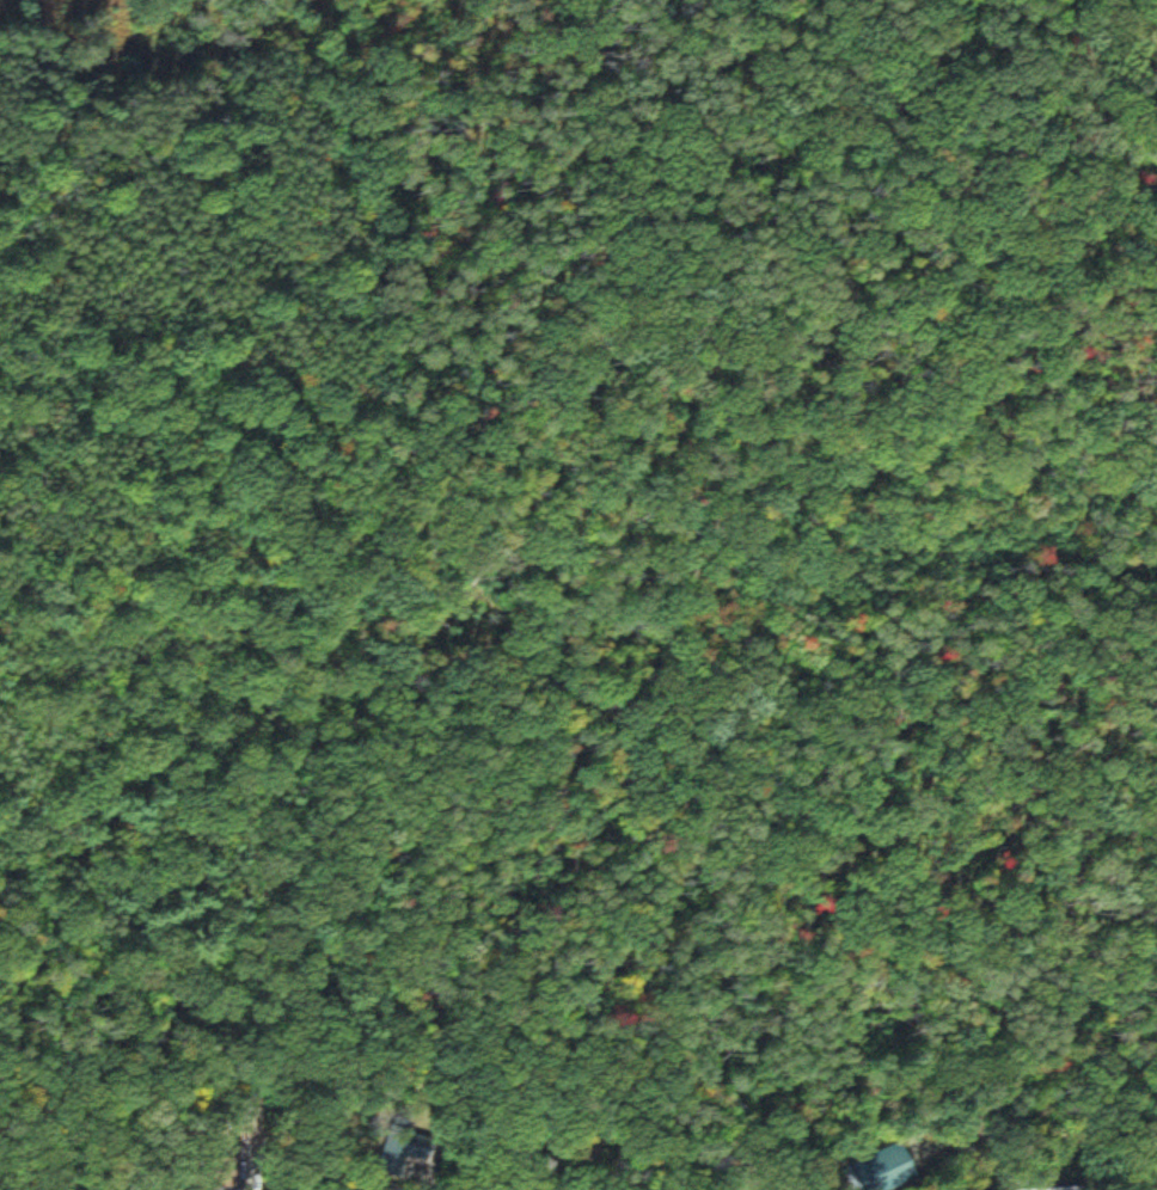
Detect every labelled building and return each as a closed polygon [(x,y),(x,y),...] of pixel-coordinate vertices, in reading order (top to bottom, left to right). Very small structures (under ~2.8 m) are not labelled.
[(367,1175),(391,1178),(397,1137),(373,1134),(367,1175)] [(888,1143),(840,1164),(851,1189),(874,1189),(903,1177),(888,1143)]
